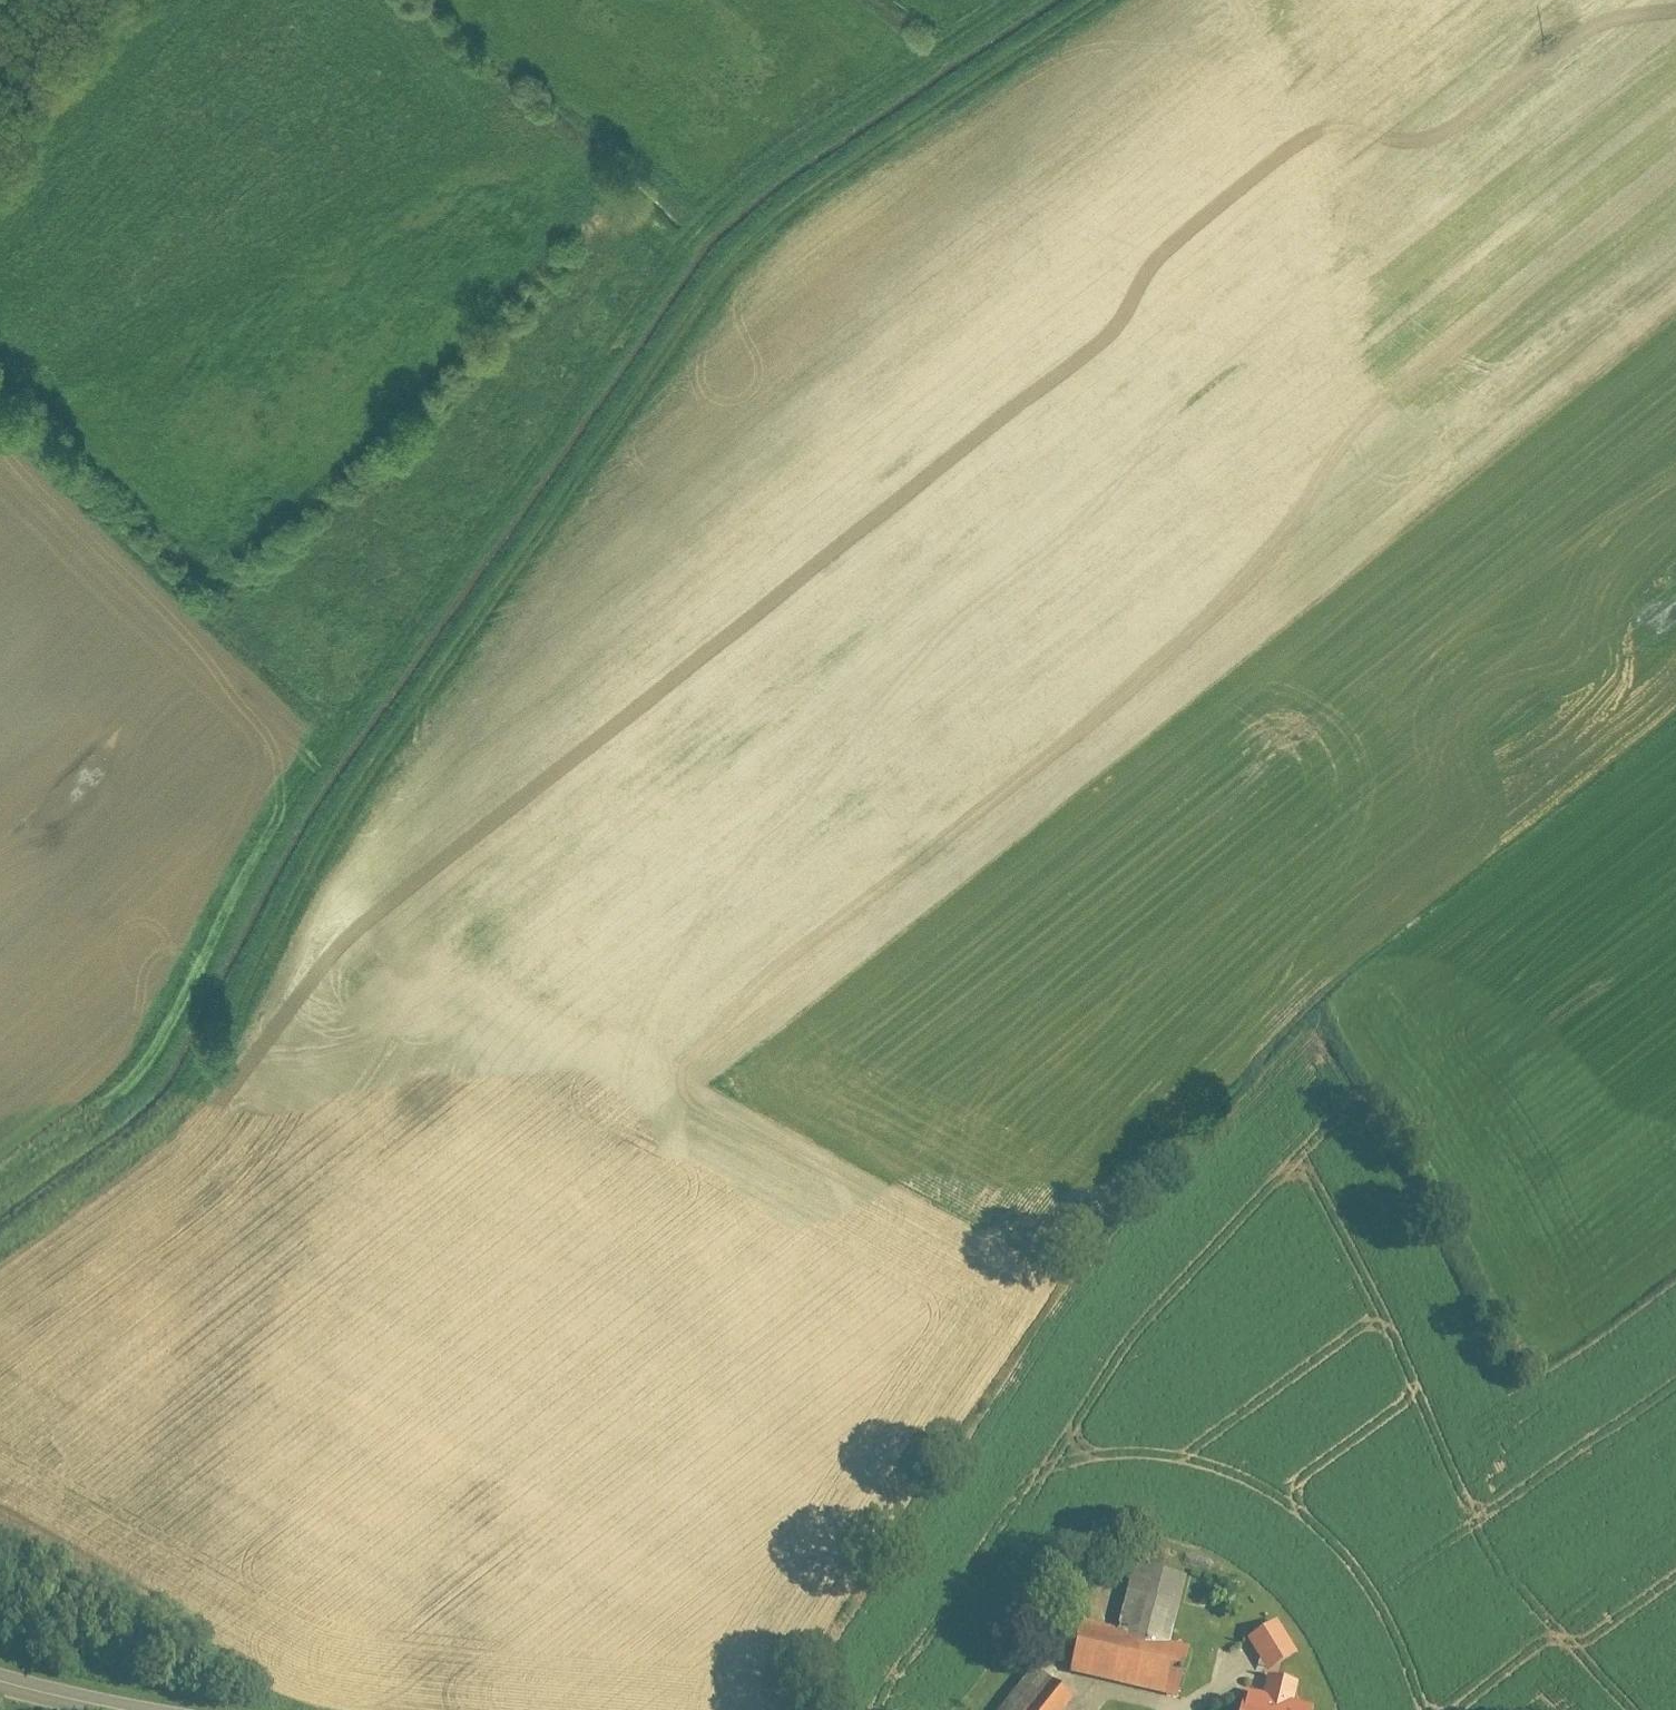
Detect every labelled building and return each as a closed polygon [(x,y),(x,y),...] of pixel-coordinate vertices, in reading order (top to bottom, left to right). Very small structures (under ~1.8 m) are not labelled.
[(1193,1647),(1169,1642),(1182,1582),(1133,1571),(1120,1632),(1078,1623),(1066,1678),(1181,1703),(1193,1647)] [(1270,1630),(1247,1645),(1267,1676),(1291,1661),(1270,1630)] [(1071,1707),(1030,1674),(1002,1709),(1069,1709),(1071,1707)] [(1296,1693),(1269,1686),(1263,1709),(1291,1709),(1296,1693)]
